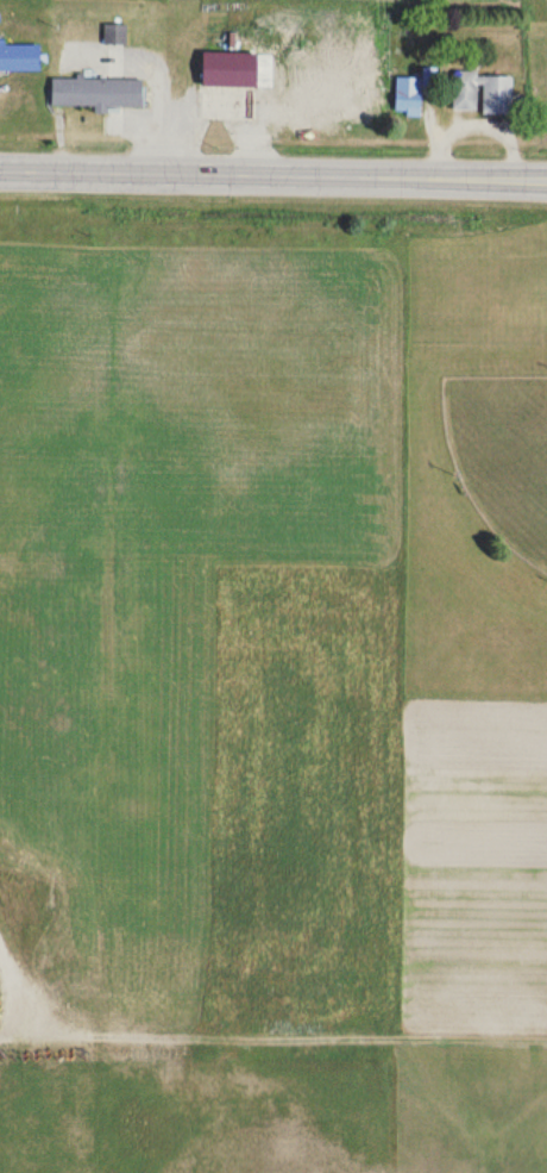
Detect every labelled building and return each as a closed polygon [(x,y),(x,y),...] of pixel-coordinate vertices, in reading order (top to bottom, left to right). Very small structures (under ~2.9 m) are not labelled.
[(201,39),(200,74),(254,76),(256,42),(201,39)] [(41,72),(41,46),(0,46),(0,72),(41,72)] [(481,112),(481,115),(512,116),(513,76),(454,74),(453,112),(481,112)] [(143,109),(143,79),(53,79),(53,108),(143,109)] [(396,79),(396,114),(421,114),(421,79),(396,79)]
